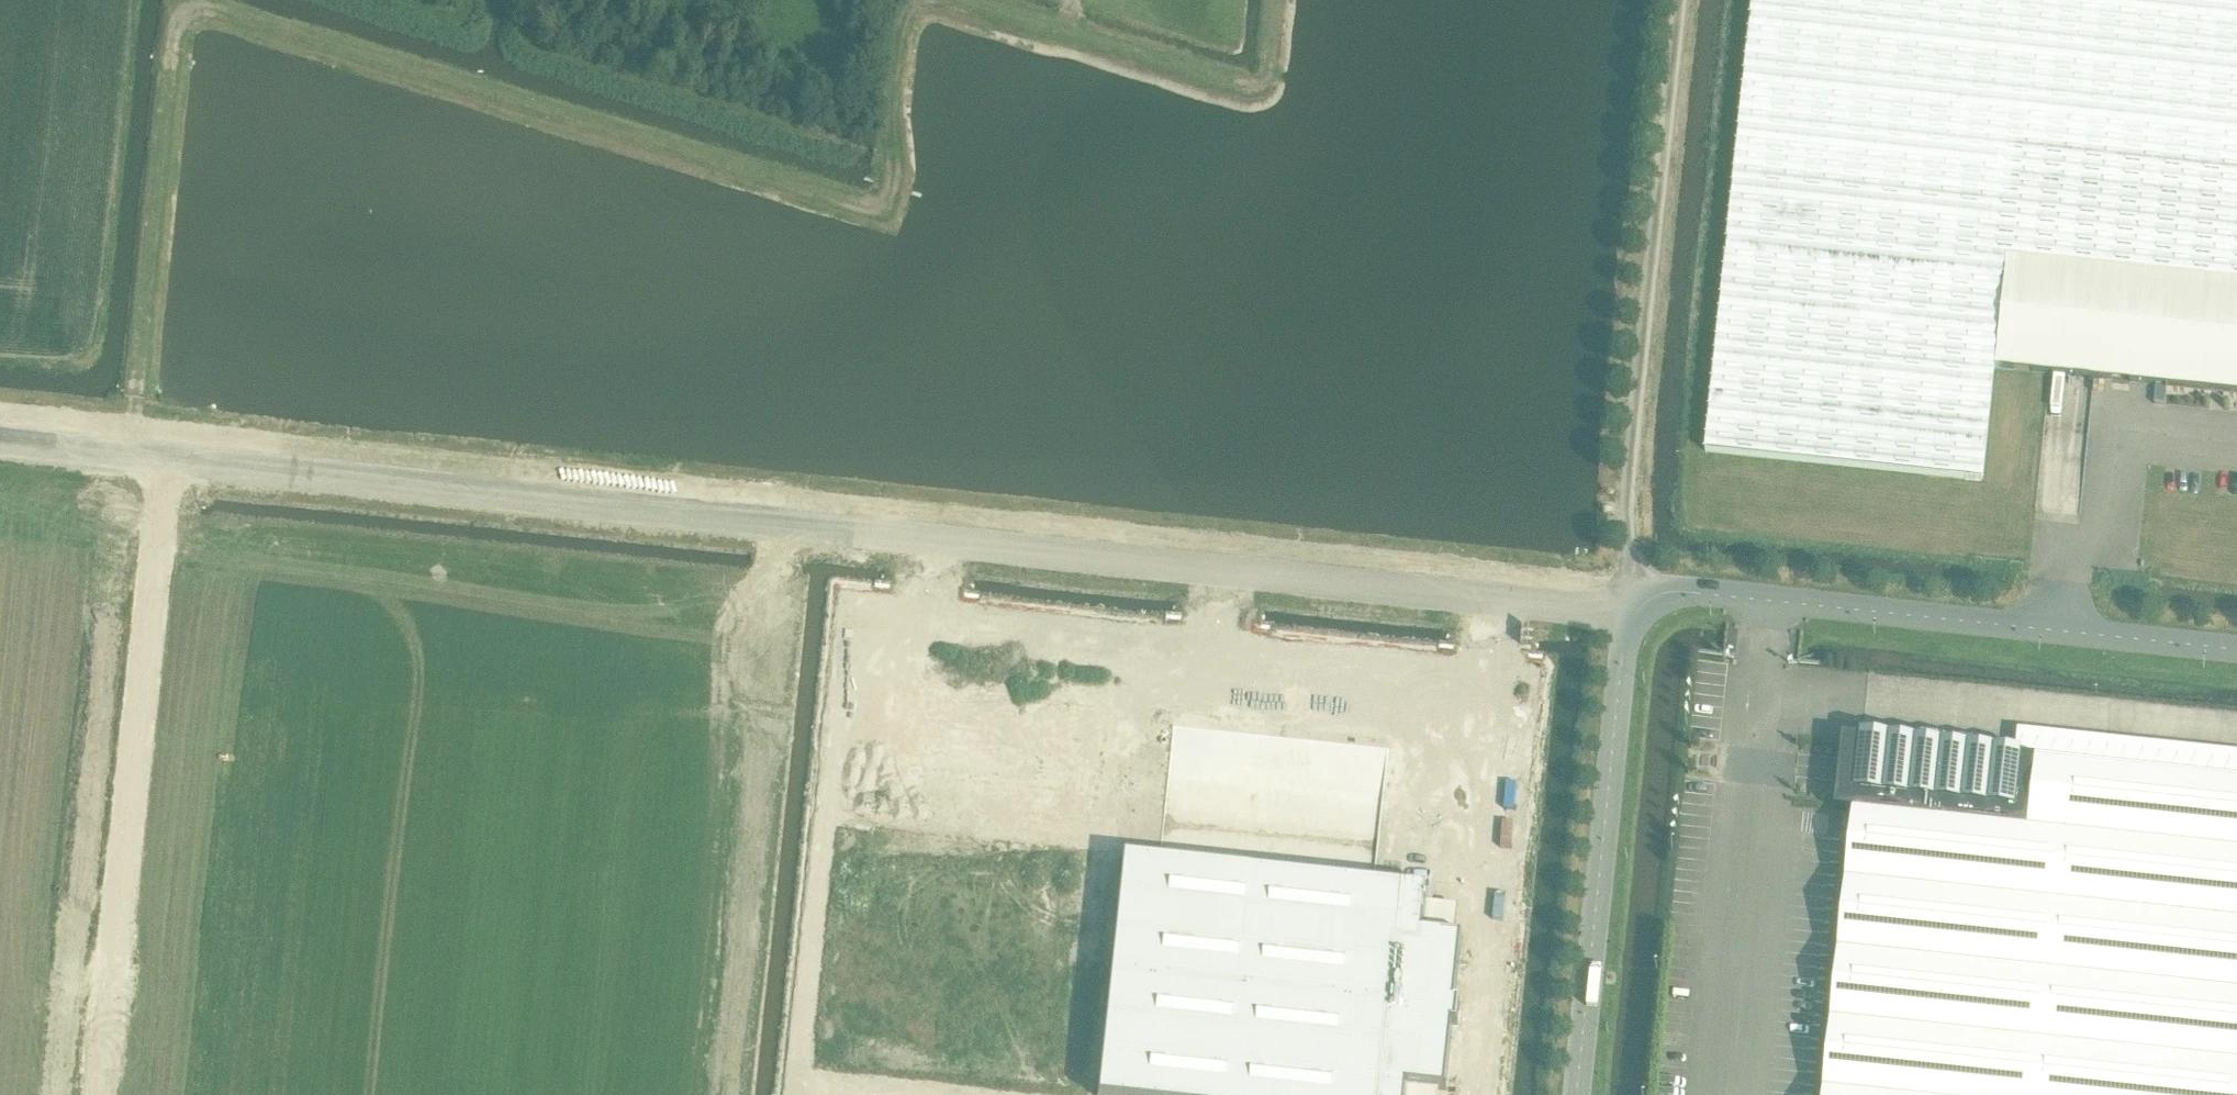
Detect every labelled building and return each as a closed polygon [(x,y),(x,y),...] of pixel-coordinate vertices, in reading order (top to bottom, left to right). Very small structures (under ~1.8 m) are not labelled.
[(1705,452),(1982,481),(1994,368),(2006,256),(2236,280),(2236,0),(1753,0),(1705,452)] [(2006,256),(1994,368),(2167,386),(2167,391),(2236,398),(2236,280),(2006,256)] [(1823,1094),(2236,1094),(2236,780),(2020,758),(2021,753),(1861,736),(1861,741),(1843,739),(1835,811),(1853,813),(1823,1094)] [(1097,1094),(1406,1094),(1407,1087),(1439,1091),(1446,1092),(1453,1026),(1458,1026),(1460,1004),(1456,1004),(1463,938),(1456,938),(1423,934),(1426,904),(1428,890),(1375,884),(1374,884),(1159,861),(1122,857),(1097,1094)]
